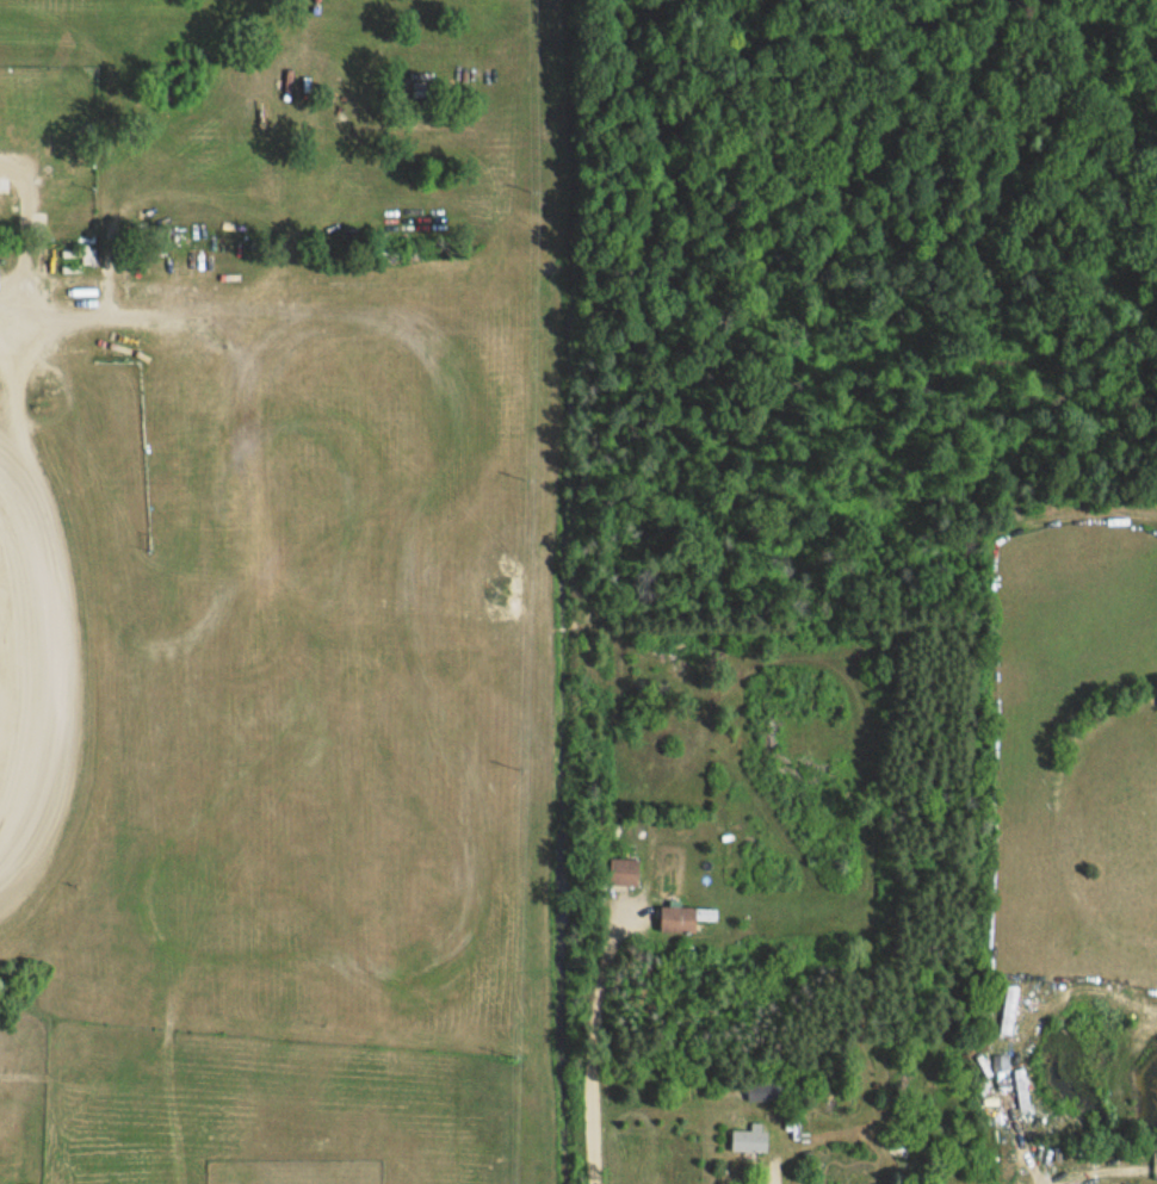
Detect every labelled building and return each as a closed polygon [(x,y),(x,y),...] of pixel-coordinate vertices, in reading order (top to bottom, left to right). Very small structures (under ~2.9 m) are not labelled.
[(637,887),(641,861),(612,857),(608,883),(637,887)] [(661,932),(696,932),(696,906),(661,906),(661,932)] [(748,1100),(778,1100),(778,1083),(748,1083),(748,1100)] [(767,1151),(767,1123),(751,1123),(751,1130),(732,1130),(732,1151),(767,1151)]
